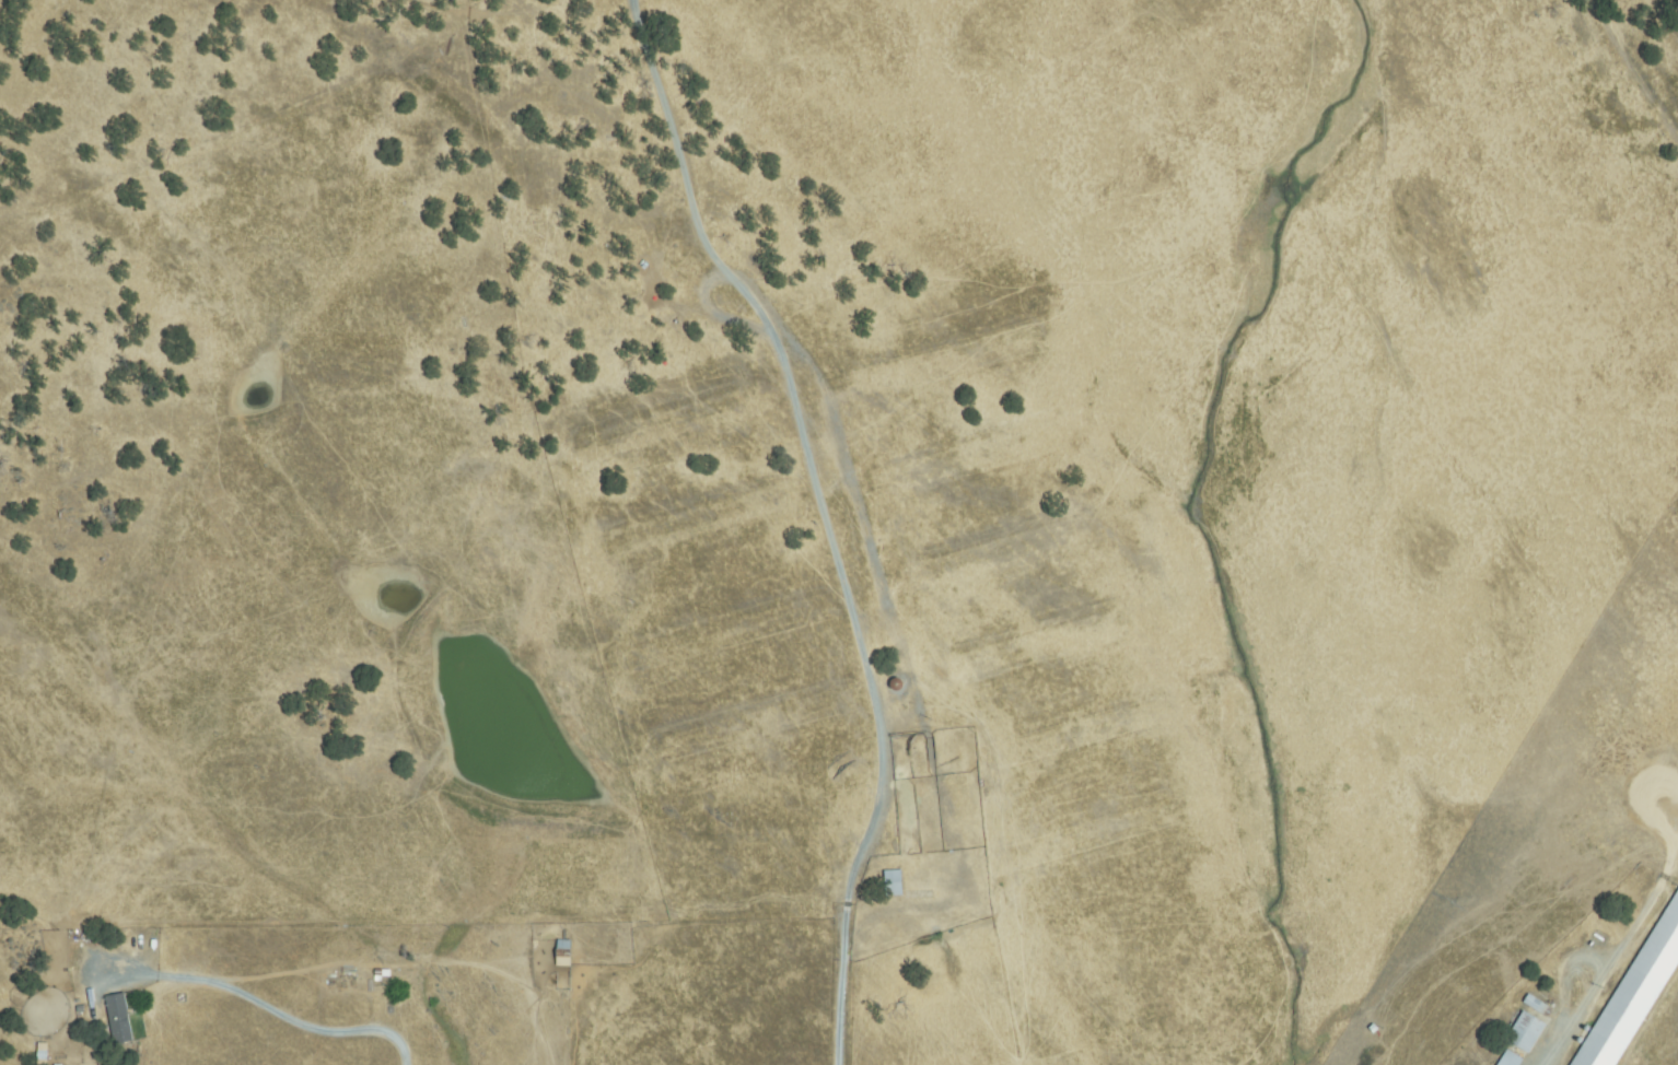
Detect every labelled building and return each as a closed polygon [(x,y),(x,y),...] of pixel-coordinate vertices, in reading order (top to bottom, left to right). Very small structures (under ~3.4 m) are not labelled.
[(907,682),(897,680),(895,689),(905,692),(907,682)] [(900,873),(900,893),(886,893),(886,873),(900,873)] [(1572,1064),(1677,891),(1677,960),(1613,1064),(1572,1064)] [(571,945),(570,964),(558,963),(558,944),(571,945)] [(381,981),(375,981),(375,970),(388,970),(388,976),(381,976),(381,981)] [(124,994),(132,1041),(116,1044),(107,997),(124,994)] [(1552,1010),(1548,1017),(1524,1003),(1528,996),(1552,1010)] [(1545,1027),(1527,1053),(1507,1040),(1524,1014),(1545,1027)] [(48,1044),(46,1064),(37,1064),(39,1043),(48,1044)] [(1523,1060),(1519,1064),(1499,1064),(1507,1051),(1523,1060)]
